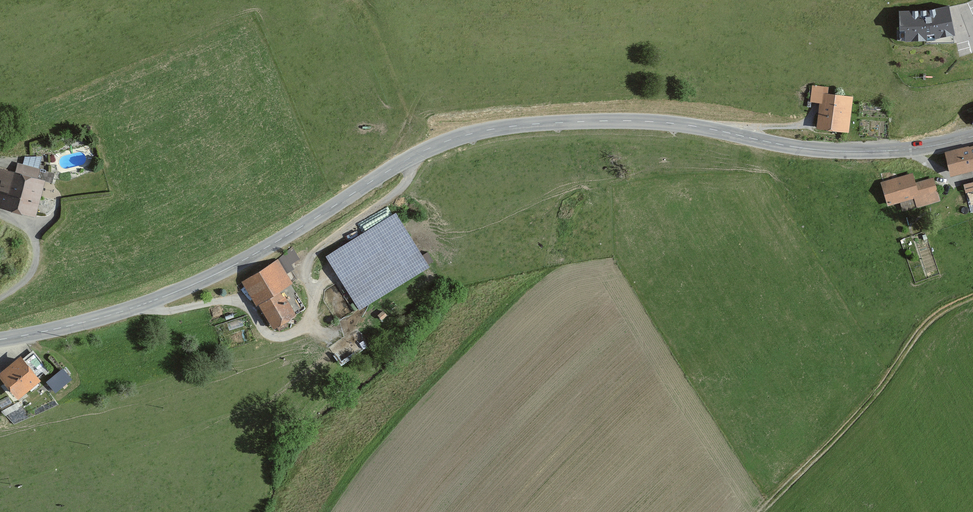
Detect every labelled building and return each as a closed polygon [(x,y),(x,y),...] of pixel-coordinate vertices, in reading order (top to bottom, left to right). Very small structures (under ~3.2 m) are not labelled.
[(944,7),(922,11),(894,11),(895,41),(923,41),(949,36),(944,7)] [(818,105),(814,129),(846,134),(851,99),(826,95),(827,89),(812,86),(809,104),(818,105)] [(949,177),(972,172),(972,147),(943,153),(949,177)] [(37,170),(14,164),(11,174),(0,171),(0,210),(31,219),(42,183),(34,181),(37,170)] [(913,184),(911,175),(879,184),(886,206),(914,198),(917,210),(940,203),(933,178),(913,184)] [(963,186),(965,194),(972,192),(972,183),(963,186)] [(427,268),(394,214),(324,256),(357,310),(427,268)] [(293,247),(279,256),(286,268),(301,259),(293,247)] [(304,309),(274,261),(240,283),(269,330),(304,309)] [(40,374),(38,361),(31,352),(20,361),(16,356),(0,369),(0,385),(12,399),(35,381),(34,379),(40,374)] [(57,394),(74,379),(63,368),(47,383),(57,394)]
